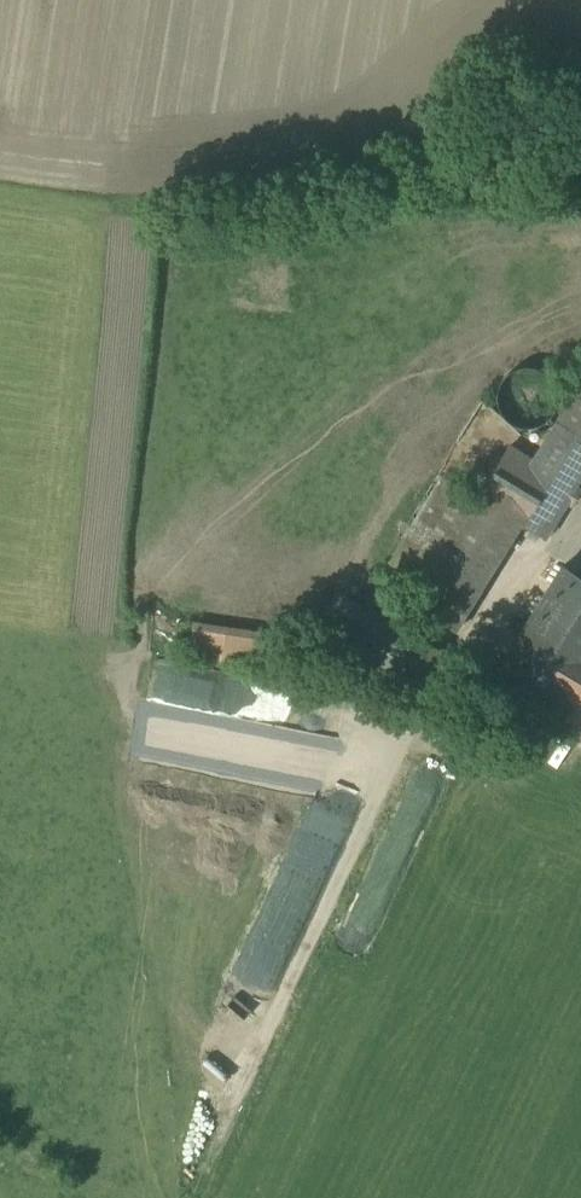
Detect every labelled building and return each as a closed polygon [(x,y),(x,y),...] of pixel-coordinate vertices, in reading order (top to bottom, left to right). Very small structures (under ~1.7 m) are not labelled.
[(547,374),(537,367),(527,365),(517,366),(507,372),(500,379),(497,389),(496,395),(498,405),(501,411),(508,419),(523,424),(533,423),(542,419),(548,414),(553,405),(555,392),(553,382),(547,374)] [(571,390),(575,393),(557,422),(574,433),(580,439),(580,377),(571,390)] [(533,460),(577,487),(580,481),(580,439),(574,433),(557,422),(533,460)] [(510,446),(478,497),(480,498),(522,523),(546,538),(568,502),(573,504),(580,491),(580,490),(577,487),(533,460),(510,446)] [(479,500),(453,484),(439,506),(442,507),(465,522),(479,500)] [(427,584),(415,604),(456,629),(522,523),(480,498),(479,500),(465,522),(440,563),(427,584)] [(416,548),(440,563),(465,522),(442,507),(416,548)] [(440,563),(416,548),(408,562),(399,557),(395,564),(427,584),(440,563)] [(489,688),(557,730),(570,708),(580,690),(580,575),(565,565),(489,688)] [(298,637),(193,621),(188,656),(293,671),(298,637)] [(570,708),(580,714),(580,690),(570,708)]
